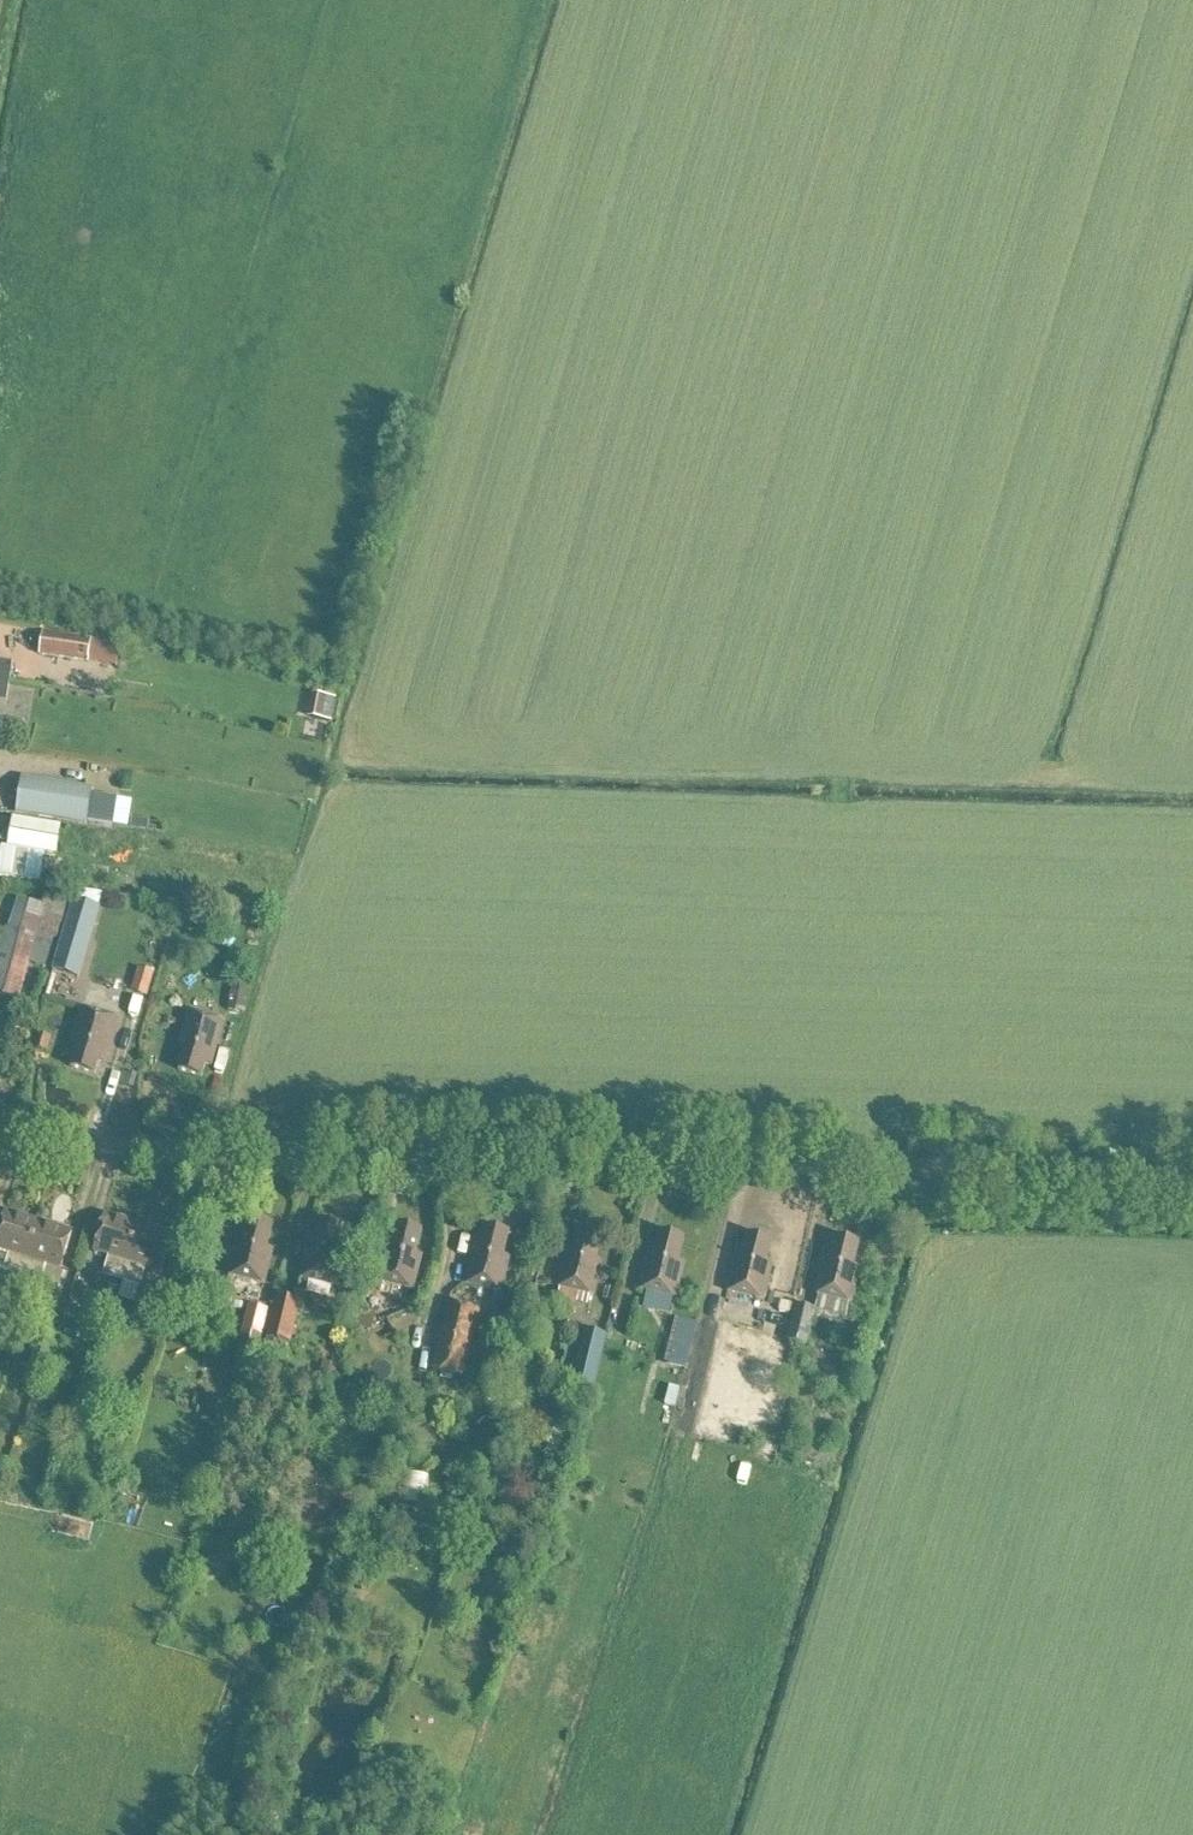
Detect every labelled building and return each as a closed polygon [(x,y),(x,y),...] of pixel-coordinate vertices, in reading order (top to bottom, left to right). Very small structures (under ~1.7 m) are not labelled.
[(43,635),(39,659),(90,667),(94,643),(43,635)] [(10,686),(13,667),(0,664),(0,684),(10,686)] [(10,686),(0,684),(0,704),(7,705),(10,686)] [(315,698),(311,721),(332,725),(337,702),(315,698)] [(16,817),(87,828),(88,824),(114,828),(118,801),(91,797),(92,791),(22,780),(16,817)] [(59,828),(12,821),(8,846),(56,853),(59,828)] [(44,856),(3,849),(0,866),(0,878),(40,884),(44,856)] [(58,960),(85,968),(102,912),(75,904),(58,960)] [(19,1003),(29,966),(36,939),(10,932),(7,931),(0,956),(0,998),(19,1003)] [(148,999),(154,976),(138,971),(132,994),(148,999)] [(249,987),(233,985),(228,1013),(245,1015),(249,987)] [(105,1066),(118,1022),(83,1011),(73,1045),(79,1047),(72,1070),(95,1077),(99,1064),(105,1066)] [(212,1069),(225,1024),(189,1014),(179,1048),(185,1050),(179,1073),(202,1080),(206,1067),(212,1069)] [(37,1055),(48,1058),(52,1044),(41,1041),(37,1055)] [(40,1225),(7,1214),(0,1236),(0,1253),(9,1256),(3,1276),(22,1282),(40,1225)] [(122,1285),(139,1228),(106,1218),(95,1255),(109,1259),(103,1279),(122,1285)] [(267,1251),(273,1228),(249,1222),(246,1235),(240,1233),(229,1278),(265,1287),(273,1253),(267,1251)] [(40,1225),(22,1282),(41,1287),(47,1267),(61,1272),(72,1235),(40,1225)] [(338,1254),(343,1230),(320,1225),(317,1237),(311,1236),(300,1281),(336,1290),(344,1255),(338,1254)] [(139,1228),(122,1285),(140,1290),(146,1270),(161,1275),(172,1238),(139,1228)] [(416,1257),(422,1234),(398,1228),(395,1241),(389,1239),(378,1284),(414,1293),(422,1259),(416,1257)] [(504,1259),(509,1236),(485,1230),(482,1243),(476,1242),(465,1287),(501,1295),(510,1261),(504,1259)] [(542,1257),(546,1238),(518,1232),(514,1251),(542,1257)] [(595,1263),(601,1240),(577,1234),(574,1247),(568,1245),(557,1290),(560,1291),(558,1302),(587,1309),(590,1298),(593,1299),(601,1265),(595,1263)] [(678,1265),(684,1242),(660,1236),(657,1249),(651,1247),(640,1292),(676,1301),(684,1267),(678,1265)] [(766,1267),(771,1244),(748,1238),(745,1251),(739,1249),(728,1295),(750,1300),(746,1313),(758,1316),(762,1303),(763,1303),(772,1269),(766,1267)] [(816,1312),(816,1313),(845,1320),(849,1305),(851,1306),(859,1271),(853,1270),(859,1247),(835,1241),(832,1253),(826,1252),(815,1297),(816,1297),(816,1299),(819,1299),(816,1312)] [(291,1346),(301,1305),(276,1298),(265,1340),(267,1341),(261,1366),(273,1369),(279,1343),(291,1346)] [(465,1380),(481,1313),(447,1305),(431,1372),(465,1380)] [(816,1313),(816,1312),(795,1307),(787,1343),(807,1348),(816,1313)] [(377,1313),(358,1309),(354,1328),(373,1332),(377,1313)] [(688,1369),(697,1329),(679,1324),(670,1364),(688,1369)] [(255,1366),(262,1338),(242,1333),(235,1361),(255,1366)] [(598,1379),(607,1342),(586,1337),(577,1374),(598,1379)] [(759,1337),(753,1356),(777,1362),(782,1343),(759,1337)] [(517,1403),(528,1410),(537,1398),(526,1390),(517,1403)]
